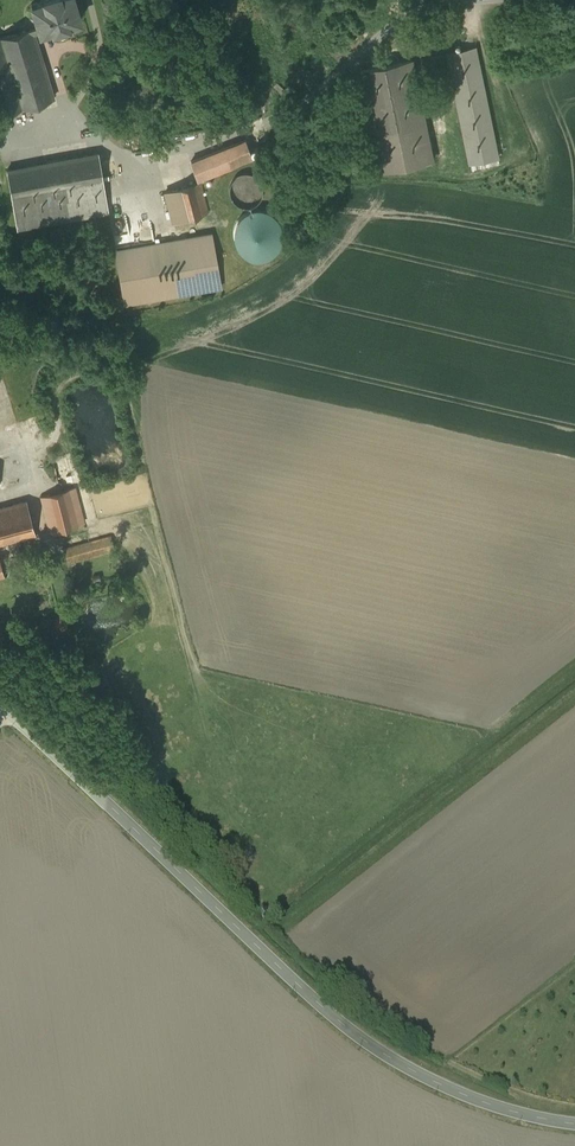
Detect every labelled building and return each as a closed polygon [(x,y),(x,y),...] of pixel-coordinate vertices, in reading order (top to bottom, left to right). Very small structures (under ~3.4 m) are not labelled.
[(31,4),(37,26),(32,27),(34,33),(39,31),(39,32),(80,20),(74,0),(43,0),(31,4)] [(34,33),(32,27),(0,37),(0,113),(53,97),(34,33)] [(477,47),(448,53),(470,161),(499,156),(477,47)] [(426,122),(413,60),(360,71),(373,133),(426,122)] [(426,122),(373,133),(381,170),(434,159),(426,122)] [(188,131),(150,138),(154,158),(191,151),(188,131)] [(246,139),(190,161),(197,178),(253,156),(246,139)] [(98,153),(7,169),(16,219),(17,227),(101,212),(108,211),(98,153)] [(256,175),(250,173),(244,173),(238,175),(233,179),(230,185),(229,191),(231,197),(235,202),(240,205),(246,207),(252,206),(258,202),(261,198),(263,192),(263,185),(260,180),(256,175)] [(200,182),(165,192),(173,221),(208,212),(200,182)] [(271,212),(266,209),(260,208),(254,209),(249,211),(244,214),(239,218),(236,223),(234,228),(234,234),(234,240),(236,245),(240,250),(244,254),(249,257),(255,259),(261,259),(267,258),(272,256),(277,252),(280,247),(283,242),(284,236),(284,231),(283,225),(280,220),(276,215),(271,212)] [(212,233),(115,251),(124,303),(221,286),(212,233)] [(75,487),(41,496),(50,530),(84,521),(75,487)] [(0,506),(0,543),(35,533),(26,500),(0,506)] [(111,535),(64,547),(67,560),(114,548),(111,535)] [(70,628),(72,618),(61,615),(58,625),(70,628)]
